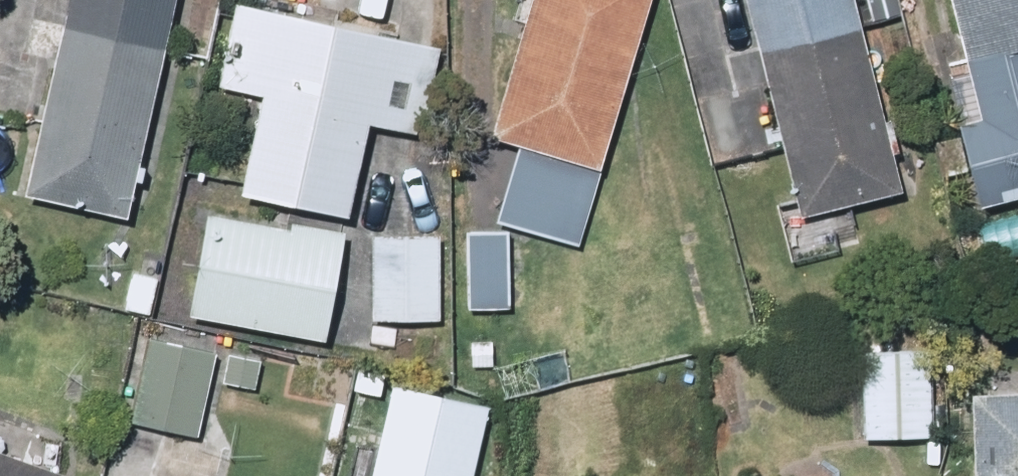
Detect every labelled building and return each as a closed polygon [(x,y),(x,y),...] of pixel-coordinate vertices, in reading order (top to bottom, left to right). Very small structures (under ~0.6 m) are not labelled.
[(22,193),(130,216),(176,0),(62,0),(22,193)] [(242,0),(229,0),(211,82),(259,93),(237,189),(347,214),(366,128),(414,138),(435,44),(242,0)] [(483,135),(606,170),(653,0),(521,0),(483,135)] [(849,201),(901,187),(851,0),(744,0),(796,195),(772,201),(789,264),(861,244),(849,201)] [(974,128),(956,132),(975,209),(1017,199),(1017,0),(943,0),(974,128)] [(185,313),(326,337),(344,231),(203,207),(185,313)] [(440,231),(366,231),(365,321),(440,321),(440,231)] [(216,354),(144,338),(124,425),(196,441),(216,354)] [(928,439),(929,346),(857,345),(856,438),(928,439)] [(389,384),(370,475),(477,475),(491,404),(389,384)] [(965,393),(965,475),(1017,475),(1017,393),(965,393)] [(0,453),(0,475),(65,475),(66,475),(0,453)]
